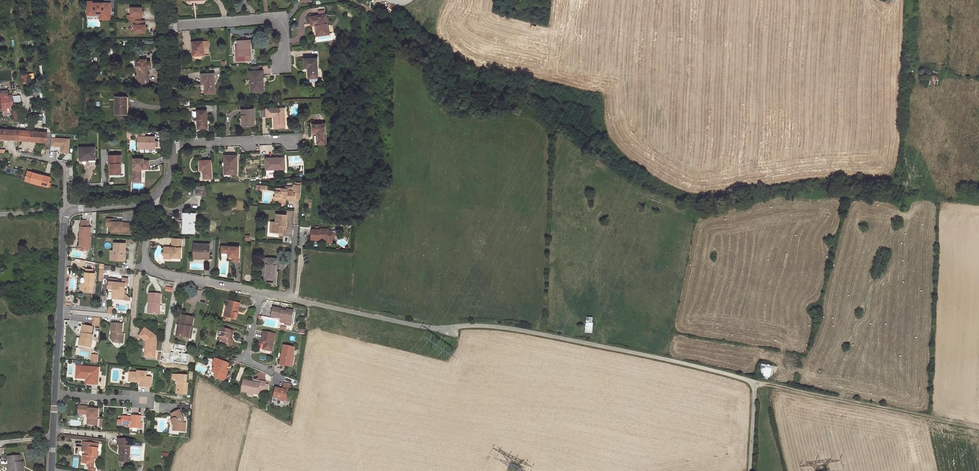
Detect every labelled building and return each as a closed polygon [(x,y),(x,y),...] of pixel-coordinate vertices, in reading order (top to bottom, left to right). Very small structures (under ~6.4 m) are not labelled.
[(94,2),(87,2),(87,14),(104,14),(104,20),(110,20),(110,4),(99,3),(94,4),(94,2)] [(142,8),(131,8),(131,16),(128,16),(128,20),(131,20),(131,25),(135,25),(134,33),(146,33),(146,25),(145,25),(145,21),(141,21),(141,16),(142,16),(142,8)] [(317,34),(323,33),(323,35),(329,34),(326,15),(325,15),(320,16),(310,17),(311,25),(316,25),(317,34)] [(250,39),(237,40),(238,46),(239,45),(240,56),(249,56),(248,45),(250,45),(250,39)] [(203,41),(192,42),(193,56),(204,55),(204,46),(203,41)] [(309,78),(318,77),(317,58),(304,59),(305,68),(308,68),(309,78)] [(151,69),(150,62),(147,62),(146,59),(139,60),(139,62),(137,63),(138,75),(136,75),(136,84),(149,85),(148,69),(151,69)] [(254,92),(264,91),(263,71),(259,71),(251,71),(250,72),(250,82),(254,82),(254,92)] [(214,74),(202,74),(202,84),(205,84),(205,94),(215,93),(214,74)] [(3,116),(11,115),(11,111),(14,111),(14,103),(21,102),(20,95),(9,96),(9,90),(2,91),(3,94),(0,94),(0,107),(2,107),(3,116)] [(127,97),(116,97),(116,114),(127,114),(127,97)] [(285,128),(284,108),(266,109),(267,117),(274,117),(274,128),(285,128)] [(254,125),(253,109),(242,110),(243,126),(254,125)] [(207,128),(207,110),(197,111),(198,129),(207,128)] [(313,133),(317,133),(317,144),(326,144),(325,123),(313,124),(313,133)] [(20,140),(20,131),(0,129),(0,139),(20,140)] [(47,133),(20,131),(20,140),(47,142),(47,133)] [(155,141),(155,137),(139,137),(139,149),(154,149),(154,147),(158,147),(158,141),(155,141)] [(52,138),(51,146),(61,146),(61,153),(70,153),(70,138),(52,138)] [(95,157),(95,147),(80,148),(80,159),(90,159),(90,158),(95,157)] [(121,164),(121,155),(109,155),(109,164),(112,164),(112,169),(110,169),(110,174),(115,174),(115,172),(121,172),(121,164)] [(232,156),(225,156),(224,174),(237,174),(237,159),(232,159),(232,156)] [(144,157),(134,157),(133,172),(141,173),(141,165),(141,162),(149,162),(149,159),(144,158),(144,157)] [(285,169),(284,158),(266,159),(266,169),(285,169)] [(212,179),(210,160),(200,161),(200,170),(203,170),(203,179),(212,179)] [(25,180),(48,187),(50,187),(51,183),(49,183),(50,177),(28,171),(25,180)] [(294,187),(287,186),(287,188),(282,188),(282,192),(276,192),(275,198),(280,198),(280,200),(286,200),(286,197),(289,197),(288,199),(295,200),(295,198),(295,196),(300,197),(301,185),(294,185),(294,187)] [(206,186),(191,186),(191,195),(201,195),(201,196),(206,196),(206,186)] [(183,222),(183,233),(196,233),(196,215),(191,214),(191,213),(186,212),(185,222),(183,222)] [(276,214),(275,222),(273,222),(272,228),(273,228),(273,232),(278,232),(283,232),(283,228),(283,225),(285,225),(286,215),(276,214)] [(123,222),(116,222),(113,222),(113,221),(113,219),(107,219),(107,226),(113,226),(113,231),(122,231),(130,231),(130,223),(123,223),(123,222)] [(81,226),(80,246),(83,246),(89,246),(91,246),(91,236),(91,226),(89,226),(81,226)] [(320,230),(312,230),(311,239),(320,240),(320,239),(324,240),(327,241),(329,238),(332,240),(336,235),(328,229),(320,229),(320,230)] [(181,256),(181,238),(173,238),(173,245),(176,245),(176,247),(173,247),(165,246),(165,255),(171,255),(171,256),(181,256)] [(114,250),(114,259),(123,260),(124,251),(126,251),(126,243),(114,242),(114,250)] [(194,256),(202,256),(202,259),(209,259),(210,244),(195,244),(194,256)] [(228,257),(233,257),(233,261),(238,261),(239,247),(222,246),(221,253),(228,253),(228,257)] [(264,281),(275,282),(277,259),(266,258),(264,281)] [(95,285),(96,273),(94,273),(95,265),(87,263),(86,279),(87,279),(87,284),(83,284),(83,290),(94,291),(95,285)] [(123,282),(117,282),(117,279),(110,279),(110,276),(107,276),(107,280),(110,280),(109,288),(114,288),(114,291),(113,295),(119,295),(119,294),(125,294),(126,284),(128,284),(128,278),(123,278),(123,282)] [(152,294),(151,304),(153,304),(152,314),(161,314),(163,295),(152,294)] [(237,320),(241,304),(231,301),(230,307),(227,318),(237,320)] [(282,318),(286,319),(286,321),(292,322),(294,311),(288,310),(288,312),(283,311),(283,309),(274,307),(272,316),(282,318)] [(195,328),(197,318),(183,315),(181,326),(183,326),(182,330),(180,330),(179,336),(191,339),(193,327),(195,328)] [(122,335),(123,325),(112,324),(111,339),(114,343),(117,341),(120,344),(123,344),(124,335),(122,335)] [(92,336),(94,328),(85,326),(83,334),(82,334),(81,343),(83,344),(84,346),(84,347),(88,348),(90,340),(93,341),(94,336),(92,336)] [(158,336),(146,328),(141,337),(147,342),(147,346),(148,346),(148,349),(147,349),(146,357),(155,358),(158,336)] [(231,339),(232,335),(233,335),(234,330),(221,328),(219,336),(220,337),(220,340),(221,341),(220,345),(229,347),(230,344),(232,345),(233,340),(231,339)] [(275,334),(267,332),(264,331),(262,340),(265,341),(264,344),(263,349),(272,351),(274,343),(275,334)] [(294,367),(296,357),(294,356),(295,348),(284,346),(281,365),(294,367)] [(214,368),(218,370),(215,377),(224,381),(228,371),(227,370),(225,369),(227,363),(216,358),(213,364),(215,365),(214,368)] [(770,378),(773,365),(762,363),(759,375),(770,378)] [(78,378),(79,368),(77,368),(76,379),(87,380),(86,385),(89,385),(89,378),(78,378)] [(99,369),(79,368),(78,378),(89,378),(89,385),(98,385),(99,369)] [(137,382),(142,382),(141,388),(150,388),(151,379),(146,378),(147,374),(138,373),(137,374),(130,374),(129,382),(137,383),(137,382)] [(179,380),(179,383),(179,384),(178,384),(177,388),(178,388),(181,389),(181,393),(186,394),(187,394),(189,384),(187,383),(188,376),(174,374),(174,379),(177,380),(178,380),(179,380)] [(252,381),(244,380),(242,390),(258,393),(259,391),(264,392),(266,382),(261,381),(260,383),(260,385),(252,383),(252,381)] [(274,399),(285,401),(286,393),(290,394),(290,392),(292,385),(284,383),(283,392),(276,390),(274,399)] [(88,414),(88,419),(90,420),(90,424),(97,425),(98,409),(92,409),(92,407),(79,406),(78,414),(84,414),(84,413),(88,413),(88,414)] [(172,421),(172,422),(172,423),(173,423),(173,424),(175,424),(175,428),(178,428),(178,431),(185,431),(186,423),(183,423),(181,423),(181,422),(181,421),(181,420),(181,419),(183,418),(180,410),(172,414),(174,418),(173,419),(172,420),(172,421)] [(131,428),(140,428),(140,417),(132,416),(132,418),(123,417),(123,421),(118,421),(118,426),(131,426),(131,428)] [(129,462),(130,446),(133,446),(133,440),(117,439),(117,445),(119,445),(119,452),(121,452),(120,462),(129,462)] [(96,457),(98,444),(83,442),(82,452),(85,452),(84,456),(83,456),(82,464),(88,464),(87,467),(93,468),(94,457),(96,457)] [(9,470),(21,470),(21,462),(20,456),(8,457),(9,470)]
